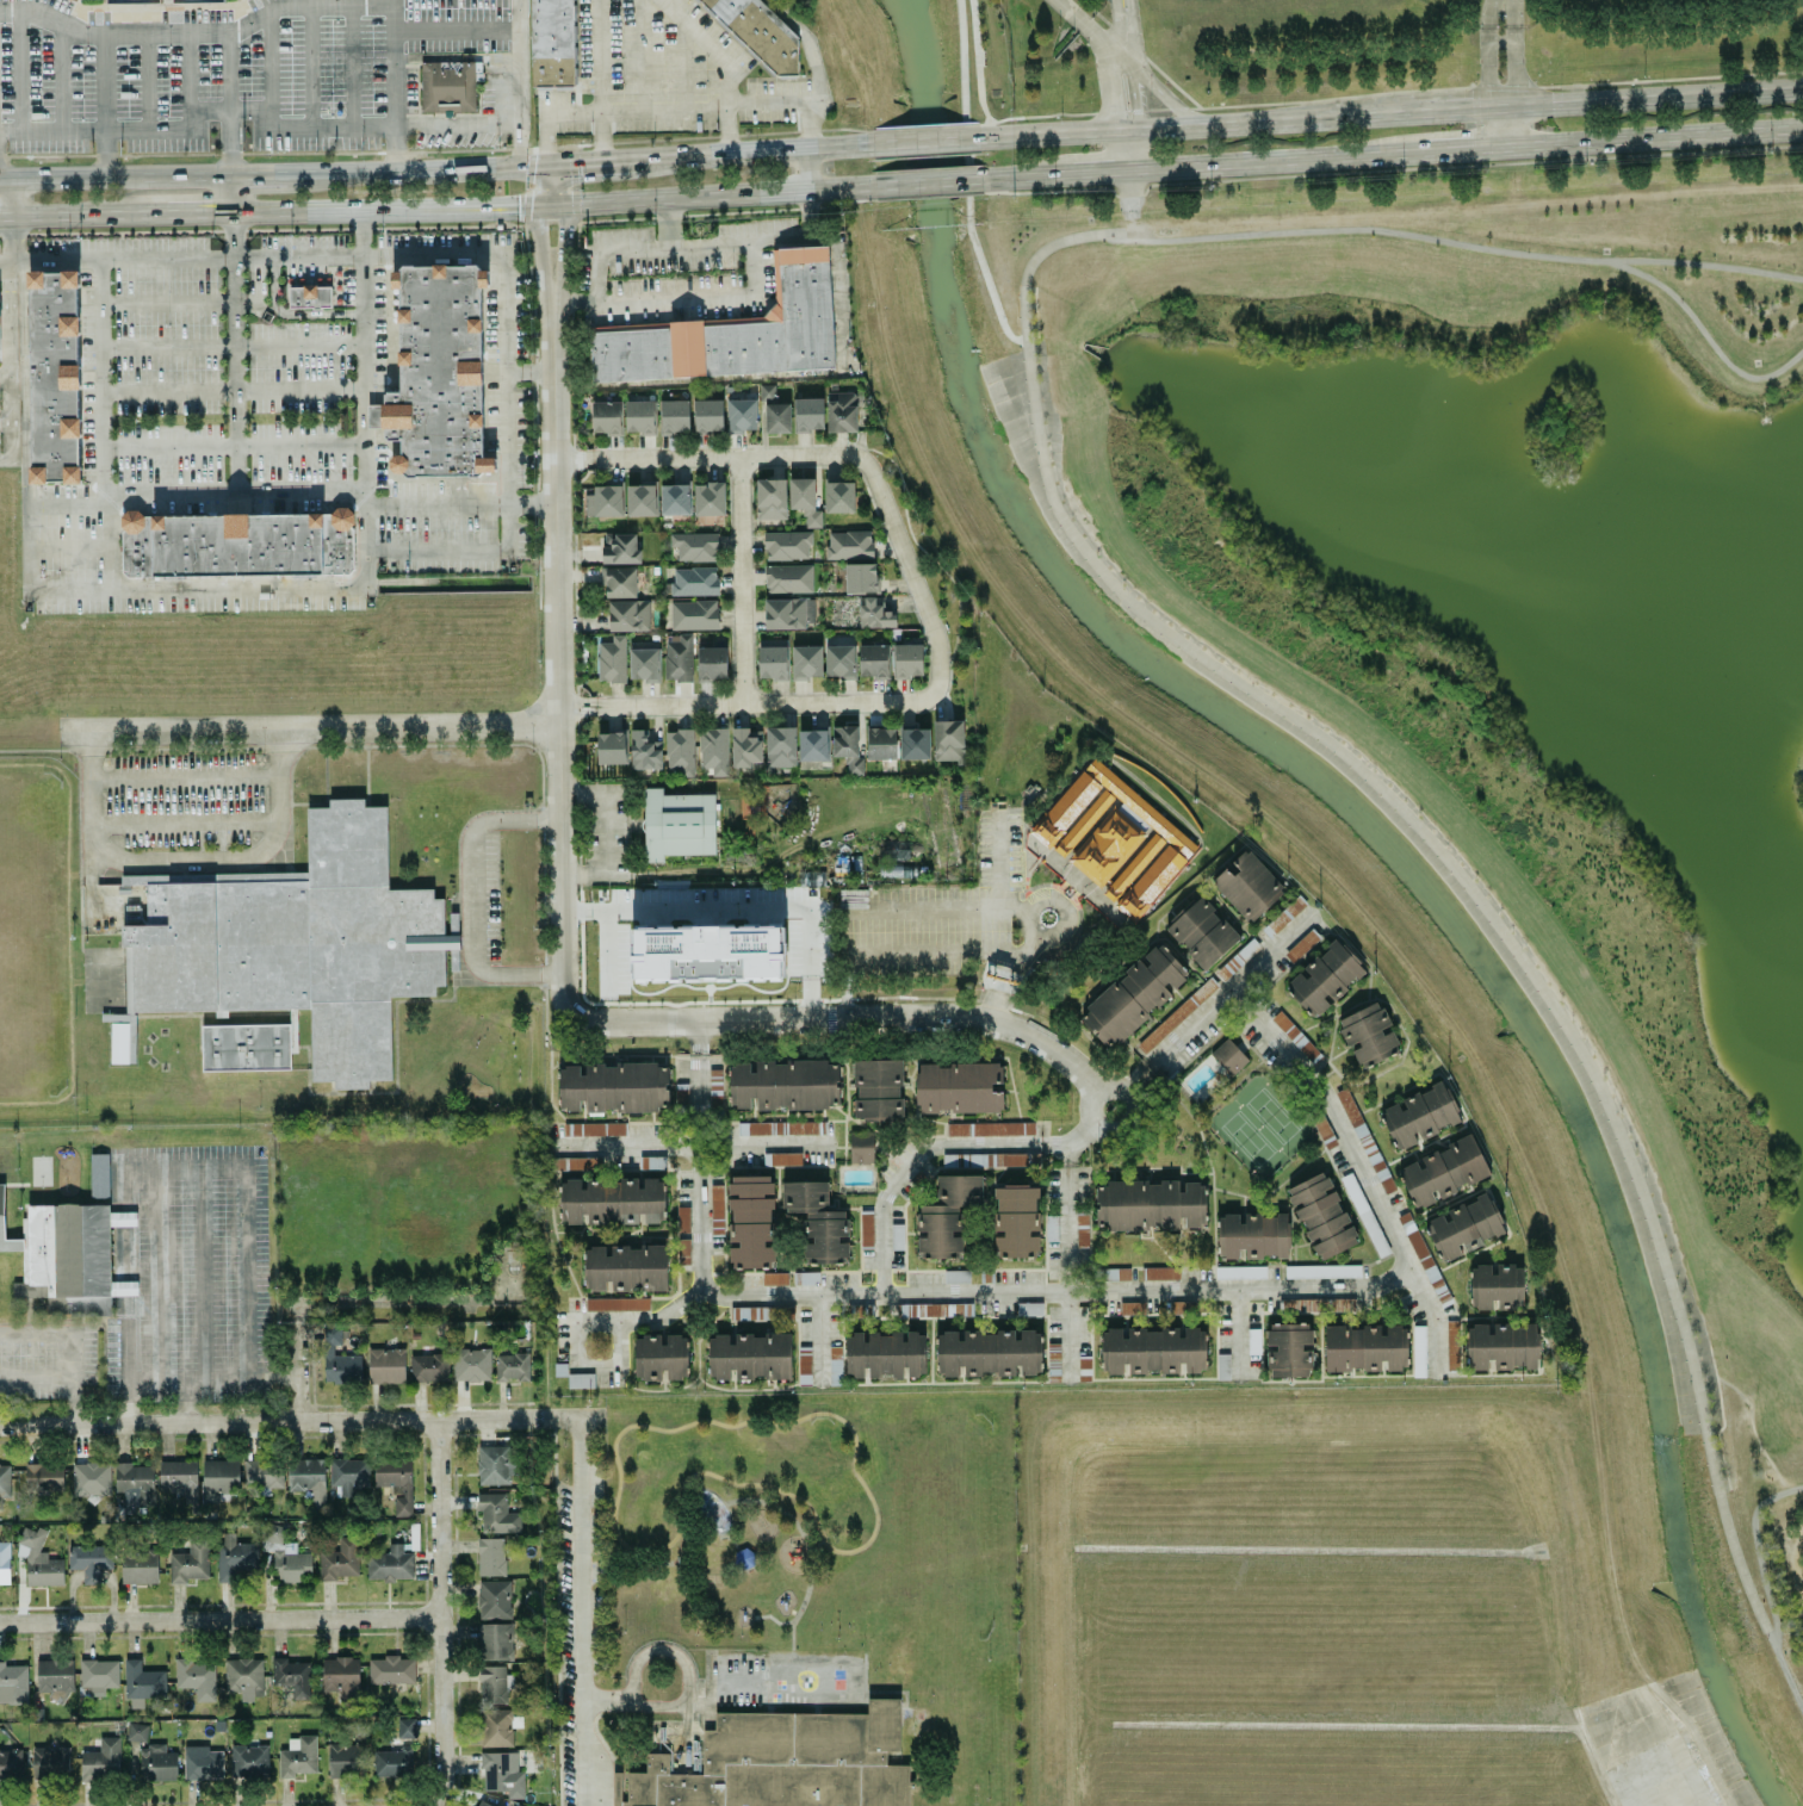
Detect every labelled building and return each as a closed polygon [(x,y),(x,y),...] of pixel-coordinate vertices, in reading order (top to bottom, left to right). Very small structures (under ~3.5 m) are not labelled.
[(574,87),(572,0),(529,0),(531,88),(574,87)] [(726,28),(775,75),(797,75),(797,42),(788,34),(785,34),(765,14),(765,5),(760,0),(696,0),(726,28)] [(421,111),(475,110),(474,62),(420,63),(421,111)] [(828,246),(771,249),(775,317),(589,326),(592,381),(834,369),(828,246)] [(401,454),(399,441),(385,441),(384,392),(399,392),(397,266),(481,265),(483,458),(494,458),(494,472),(483,472),(484,477),(401,479),(401,473),(397,473),(394,472),(391,470),(390,467),(389,464),(390,460),(392,457),(396,455),(401,454)] [(32,480),(29,274),(76,273),(79,480),(32,480)] [(289,309),(331,308),(330,286),(288,287),(289,309)] [(790,432),(789,403),(775,404),(775,384),(760,385),(761,433),(790,432)] [(826,392),(827,432),(858,431),(857,392),(826,392)] [(823,398),(795,398),(795,431),(823,431),(823,398)] [(723,432),(722,399),(694,400),(695,433),(723,432)] [(757,432),(756,399),(726,400),(727,432),(757,432)] [(626,433),(655,433),(654,400),(625,401),(626,433)] [(688,400),(660,401),(660,434),(689,433),(688,400)] [(621,401),(591,402),(592,435),(622,434),(621,401)] [(789,478),(789,508),(804,508),(804,528),(821,527),(821,509),(814,509),(814,478),(789,478)] [(786,519),(785,479),(756,479),(756,519),(786,519)] [(724,514),(723,482),(693,483),(694,515),(724,514)] [(825,512),(853,513),(854,483),(826,482),(825,512)] [(592,494),(585,494),(585,516),(621,516),(622,484),(593,483),(592,494)] [(626,483),(626,516),(656,515),(655,483),(626,483)] [(660,485),(660,515),(689,514),(688,484),(660,485)] [(143,515),(333,513),(336,507),(348,507),(354,513),(354,523),(352,525),(353,569),(347,575),(128,577),(120,571),(120,515),(126,509),(137,510),(143,515)] [(764,559),(811,559),(811,531),(764,532),(764,559)] [(826,559),(872,559),(872,531),(827,531),(826,559)] [(601,564),(638,563),(637,533),(606,534),(606,545),(601,545),(601,564)] [(717,561),(717,533),(669,534),(669,547),(676,547),(676,562),(717,561)] [(845,564),(845,593),(878,592),(877,563),(845,564)] [(812,593),(812,564),(765,565),(765,593),(812,593)] [(716,567),(671,568),(672,596),(717,595),(716,567)] [(605,598),(636,597),(635,568),(605,568),(605,598)] [(896,627),(895,611),(883,611),(883,597),(858,597),(859,627),(896,627)] [(765,629),(805,628),(805,621),(813,621),(813,598),(764,599),(765,629)] [(649,630),(648,600),(608,601),(609,631),(649,630)] [(670,630),(718,629),(717,600),(670,601),(670,630)] [(665,679),(677,679),(677,682),(693,682),(692,634),(680,634),(680,641),(667,641),(667,656),(665,656),(665,679)] [(624,635),(611,635),(611,642),(597,642),(598,682),(624,682),(624,635)] [(758,677),(757,646),(758,646),(758,639),(787,639),(787,646),(788,681),(773,681),(773,677),(758,677)] [(923,677),(922,644),(893,644),(893,678),(923,677)] [(791,646),(792,679),(810,679),(810,676),(822,676),(822,645),(791,646)] [(855,645),(825,645),(825,678),(855,678),(855,645)] [(888,645),(858,645),(859,678),(889,677),(888,645)] [(698,647),(698,679),(726,679),(727,647),(698,647)] [(659,648),(628,648),(629,681),(660,681),(659,648)] [(933,721),(934,763),(964,762),(963,720),(933,721)] [(800,732),(800,762),(830,761),(829,726),(813,726),(813,732),(800,732)] [(832,737),(833,756),(845,756),(845,775),(863,775),(863,758),(858,758),(858,726),(840,726),(840,737),(832,737)] [(765,727),(766,772),(779,771),(779,768),(795,767),(795,727),(765,727)] [(667,732),(667,756),(668,756),(668,769),(681,769),(681,776),(694,776),(693,728),(677,728),(677,732),(667,732)] [(711,776),(727,776),(725,728),(698,729),(699,768),(711,767),(711,776)] [(732,728),(733,768),(751,768),(750,763),(762,763),(762,731),(749,731),(749,728),(732,728)] [(895,728),(867,728),(867,759),(896,759),(895,728)] [(930,728),(901,728),(901,758),(930,759),(930,728)] [(631,769),(661,769),(660,741),(647,741),(647,730),(630,730),(631,769)] [(626,731),(596,732),(597,764),(627,764),(626,731)] [(1114,905),(1130,886),(1132,887),(1170,843),(1103,784),(1064,828),(1065,830),(1049,849),(1029,831),(1046,812),(1047,812),(1095,757),(1197,844),(1150,901),(1152,902),(1134,923),(1114,905)] [(643,788),(645,863),(663,862),(663,855),(715,854),(714,793),(662,794),(662,787),(643,788)] [(1061,839),(1104,789),(1115,798),(1072,849),(1061,839)] [(312,1081),(311,1007),(229,1010),(229,1024),(290,1024),(290,1069),(203,1070),(203,1025),(217,1024),(217,1010),(136,1011),(135,944),(128,944),(123,944),(123,933),(123,921),(149,921),(148,881),(309,879),(306,806),(332,805),(330,798),(365,796),(365,803),(389,802),(390,887),(435,886),(435,895),(445,895),(447,986),(436,986),(436,997),(391,998),(392,1080),(370,1080),(370,1087),(335,1087),(335,1081),(312,1081)] [(1068,858),(1115,805),(1146,833),(1099,887),(1068,858)] [(1110,885),(1155,832),(1165,840),(1121,893),(1110,885)] [(1286,890),(1248,848),(1229,866),(1211,882),(1249,924),(1286,890)] [(824,868),(799,869),(800,886),(824,885),(824,868)] [(1205,971),(1241,939),(1200,893),(1164,926),(1205,971)] [(784,977),(784,927),(635,928),(635,979),(784,977)] [(1283,987),(1314,1020),(1365,972),(1334,939),(1283,987)] [(1077,1014),(1108,1050),(1189,978),(1158,943),(1077,1014)] [(1223,980),(1215,972),(1136,1045),(1145,1054),(1223,980)] [(1336,1019),(1348,1048),(1351,1047),(1359,1068),(1400,1052),(1380,1001),(1336,1019)] [(1210,1054),(1232,1076),(1248,1060),(1227,1037),(1210,1054)] [(839,1064),(826,1065),(826,1060),(728,1063),(730,1107),(751,1107),(751,1099),(756,1099),(756,1109),(840,1107),(839,1064)] [(853,1060),(854,1119),(903,1119),(902,1060),(853,1060)] [(669,1109),(667,1068),(657,1068),(657,1062),(586,1065),(586,1074),(580,1075),(580,1066),(558,1067),(560,1111),(580,1110),(580,1102),(585,1101),(585,1113),(669,1109)] [(1003,1111),(1003,1092),(992,1092),(992,1083),(1002,1083),(1002,1063),(937,1064),(937,1063),(919,1064),(920,1112),(1003,1111)] [(1462,1120),(1443,1080),(1378,1111),(1397,1151),(1462,1120)] [(686,1084),(675,1084),(675,1105),(686,1105),(686,1084)] [(721,1088),(711,1088),(709,1119),(719,1120),(721,1088)] [(564,1136),(625,1135),(625,1122),(563,1124),(564,1136)] [(818,1122),(739,1122),(739,1135),(818,1134),(818,1122)] [(947,1136),(1034,1135),(1034,1122),(947,1124),(947,1136)] [(850,1163),(873,1163),(872,1131),(849,1131),(850,1163)] [(1490,1178),(1473,1135),(1417,1157),(1419,1161),(1398,1169),(1414,1208),(1490,1178)] [(90,1197),(109,1197),(109,1153),(90,1153),(90,1197)] [(1357,1244),(1325,1171),(1286,1188),(1318,1261),(1357,1244)] [(729,1268),(773,1268),(773,1175),(728,1176),(729,1268)] [(982,1175),(936,1175),(936,1205),(917,1205),(917,1234),(917,1258),(961,1258),(961,1236),(954,1236),(954,1206),(982,1205),(982,1175)] [(665,1178),(620,1177),(620,1181),(560,1180),(559,1223),(583,1223),(583,1222),(641,1223),(641,1222),(664,1222),(665,1178)] [(1095,1182),(1096,1225),(1106,1225),(1106,1230),(1160,1228),(1206,1227),(1205,1183),(1178,1183),(1178,1180),(1095,1182)] [(783,1181),(783,1213),(804,1213),(804,1264),(848,1264),(848,1239),(847,1239),(847,1211),(828,1211),(828,1181),(783,1181)] [(22,1250),(23,1282),(13,1282),(13,1297),(46,1297),(47,1316),(111,1315),(109,1226),(136,1226),(136,1212),(109,1212),(109,1204),(27,1205),(27,1218),(22,1218),(22,1239),(5,1239),(4,1184),(0,1184),(0,1250),(22,1250)] [(994,1257),(1039,1257),(1039,1236),(1030,1236),(1030,1230),(1039,1230),(1039,1186),(993,1186),(993,1230),(1004,1230),(1004,1236),(994,1237),(994,1257)] [(1441,1262),(1504,1234),(1485,1191),(1475,1196),(1476,1199),(1423,1222),(1441,1262)] [(689,1232),(689,1206),(676,1207),(677,1232),(689,1232)] [(873,1210),(860,1210),(860,1246),(873,1246),(873,1210)] [(1288,1258),(1288,1213),(1245,1214),(1245,1223),(1238,1223),(1238,1214),(1218,1214),(1218,1259),(1288,1258)] [(1077,1218),(1076,1244),(1087,1244),(1088,1218),(1077,1218)] [(689,1264),(689,1239),(677,1239),(677,1264),(689,1264)] [(667,1291),(667,1246),(608,1246),(608,1247),(584,1247),(585,1290),(608,1290),(608,1291),(667,1291)] [(1476,1265),(1476,1275),(1470,1275),(1471,1309),(1523,1308),(1522,1264),(1476,1265)] [(1285,1266),(1285,1278),(1361,1277),(1360,1265),(1285,1266)] [(1265,1278),(1265,1266),(1216,1267),(1216,1279),(1265,1278)] [(1144,1280),(1178,1280),(1178,1267),(1144,1267),(1144,1280)] [(1094,1279),(1127,1278),(1127,1268),(1094,1270),(1094,1279)] [(944,1271),(944,1283),(969,1282),(969,1270),(944,1271)] [(762,1273),(762,1285),(787,1285),(787,1272),(762,1273)] [(794,1285),(819,1285),(819,1272),(793,1273),(794,1285)] [(136,1281),(111,1282),(111,1295),(137,1294),(136,1281)] [(648,1298),(585,1298),(585,1311),(649,1310),(648,1298)] [(896,1318),(953,1316),(953,1303),(896,1305),(896,1318)] [(793,1307),(769,1307),(769,1310),(751,1310),(751,1307),(737,1307),(737,1319),(757,1319),(757,1318),(793,1318),(793,1307)] [(1312,1376),(1311,1323),(1267,1324),(1268,1377),(1312,1376)] [(1536,1369),(1536,1325),(1490,1325),(1490,1324),(1467,1324),(1467,1369),(1536,1369)] [(361,1355),(333,1355),(333,1345),(340,1345),(340,1325),(321,1325),(320,1381),(361,1382),(361,1355)] [(1324,1370),(1407,1370),(1407,1326),(1324,1326),(1324,1370)] [(1206,1372),(1205,1328),(1182,1328),(1101,1329),(1102,1374),(1125,1374),(1125,1372),(1162,1372),(1162,1373),(1182,1373),(1182,1372),(1206,1372)] [(1260,1328),(1247,1329),(1248,1354),(1260,1354),(1260,1328)] [(1041,1374),(1041,1330),(1017,1330),(1017,1331),(960,1331),(960,1332),(936,1332),(937,1376),(1015,1375),(1015,1366),(1020,1366),(1020,1374),(1041,1374)] [(845,1333),(846,1378),(879,1376),(905,1375),(905,1376),(925,1375),(924,1331),(845,1333)] [(791,1378),(790,1334),(708,1335),(708,1379),(733,1378),(791,1378)] [(634,1379),(664,1379),(688,1379),(687,1335),(634,1335),(634,1379)] [(811,1383),(811,1347),(798,1347),(797,1383),(811,1383)] [(404,1349),(368,1348),(368,1383),(404,1383),(404,1349)] [(490,1349),(453,1349),(453,1380),(490,1381),(490,1349)] [(529,1380),(528,1352),(495,1353),(495,1381),(529,1380)] [(1229,1379),(1230,1354),(1217,1353),(1216,1379),(1229,1379)] [(410,1354),(410,1381),(448,1380),(448,1354),(410,1354)] [(567,1388),(594,1387),(593,1373),(567,1374),(567,1388)] [(478,1485),(509,1484),(508,1446),(477,1447),(478,1485)] [(283,1487),(282,1459),(244,1461),(245,1488),(283,1487)] [(324,1459),(287,1459),(288,1490),(311,1490),(311,1508),(325,1508),(324,1459)] [(368,1487),(368,1459),(330,1460),(331,1497),(349,1496),(349,1487),(368,1487)] [(238,1460),(203,1460),(202,1503),(218,1503),(218,1492),(238,1492),(238,1460)] [(197,1461),(159,1461),(159,1491),(184,1491),(184,1503),(197,1503),(197,1461)] [(72,1463),(73,1496),(110,1495),(109,1462),(72,1463)] [(123,1506),(154,1506),(153,1466),(130,1466),(130,1462),(115,1462),(115,1492),(123,1492),(123,1506)] [(393,1516),(412,1515),(410,1462),(374,1463),(375,1486),(392,1486),(393,1516)] [(63,1491),(63,1463),(24,1464),(25,1492),(63,1491)] [(2,1510),(2,1498),(11,1498),(10,1464),(0,1464),(0,1510),(2,1510)] [(506,1493),(476,1493),(476,1510),(480,1509),(481,1533),(520,1532),(520,1513),(506,1513),(506,1493)] [(273,1551),(274,1583),(301,1582),(301,1571),(311,1570),(311,1553),(296,1553),(296,1543),(284,1543),(283,1524),(263,1524),(263,1551),(273,1551)] [(63,1585),(63,1559),(47,1559),(47,1551),(44,1551),(44,1528),(19,1528),(19,1556),(26,1556),(26,1585),(63,1585)] [(219,1582),(233,1582),(232,1570),(257,1570),(256,1543),(238,1543),(238,1535),(218,1536),(219,1582)] [(208,1578),(208,1536),(188,1537),(188,1553),(169,1553),(170,1583),(185,1583),(185,1578),(208,1578)] [(319,1551),(319,1581),(337,1580),(337,1576),(358,1576),(357,1536),(338,1537),(339,1551),(319,1551)] [(505,1575),(504,1538),(477,1539),(478,1576),(505,1575)] [(10,1584),(9,1541),(0,1541),(0,1584),(10,1584)] [(366,1554),(367,1580),(413,1579),(412,1553),(402,1553),(402,1543),(388,1543),(388,1553),(366,1554)] [(111,1545),(68,1546),(68,1570),(82,1569),(82,1584),(99,1583),(99,1569),(112,1569),(111,1545)] [(158,1583),(157,1550),(119,1551),(120,1584),(158,1583)] [(478,1581),(478,1619),(512,1618),(511,1580),(478,1581)] [(478,1623),(477,1659),(512,1660),(513,1624),(478,1623)] [(272,1685),(299,1686),(299,1696),(309,1696),(309,1662),(286,1662),(286,1658),(272,1657),(272,1685)] [(322,1691),(359,1690),(358,1657),(321,1658),(322,1691)] [(368,1658),(368,1683),(414,1682),(413,1657),(368,1658)] [(176,1688),(195,1688),(195,1702),(215,1701),(214,1663),(190,1663),(190,1658),(175,1658),(176,1688)] [(263,1692),(262,1658),(225,1659),(225,1691),(240,1691),(240,1701),(254,1701),(254,1692),(263,1692)] [(73,1659),(37,1659),(37,1692),(50,1691),(50,1696),(73,1695),(73,1659)] [(165,1698),(165,1670),(141,1671),(141,1659),(125,1659),(126,1708),(144,1708),(144,1698),(165,1698)] [(79,1686),(89,1686),(89,1696),(103,1696),(103,1687),(118,1688),(119,1660),(79,1660),(79,1686)] [(27,1703),(27,1665),(3,1666),(3,1661),(0,1661),(0,1704),(27,1703)] [(505,1666),(479,1666),(480,1703),(507,1703),(507,1688),(512,1688),(512,1674),(505,1674),(505,1666)] [(909,1788),(908,1805),(614,1805),(614,1771),(622,1771),(621,1801),(627,1801),(627,1773),(646,1773),(646,1754),(669,1754),(669,1775),(704,1775),(705,1730),(715,1730),(717,1713),(764,1713),(865,1714),(868,1714),(868,1699),(899,1699),(899,1751),(887,1751),(887,1765),(909,1765),(909,1782),(915,1782),(915,1788),(909,1788)] [(512,1746),(512,1727),(522,1727),(522,1716),(512,1716),(512,1709),(480,1709),(481,1746),(512,1746)] [(414,1718),(397,1719),(398,1738),(415,1737),(414,1718)] [(126,1740),(146,1743),(148,1725),(128,1722),(126,1740)] [(315,1735),(298,1736),(298,1749),(278,1750),(279,1778),(293,1777),(293,1773),(316,1772),(315,1735)] [(80,1750),(80,1780),(119,1781),(119,1737),(99,1736),(99,1751),(80,1750)] [(366,1773),(366,1743),(328,1743),(328,1774),(366,1773)] [(177,1780),(177,1751),(165,1751),(164,1744),(139,1745),(140,1781),(177,1780)] [(230,1746),(230,1777),(268,1776),(267,1745),(230,1746)] [(69,1747),(32,1747),(31,1776),(69,1777),(69,1747)] [(21,1748),(0,1749),(0,1779),(22,1778),(21,1748)] [(373,1750),(374,1776),(412,1775),(411,1749),(373,1750)] [(184,1779),(222,1778),(222,1751),(183,1752),(184,1779)] [(481,1752),(482,1791),(524,1790),(524,1751),(481,1752)]
